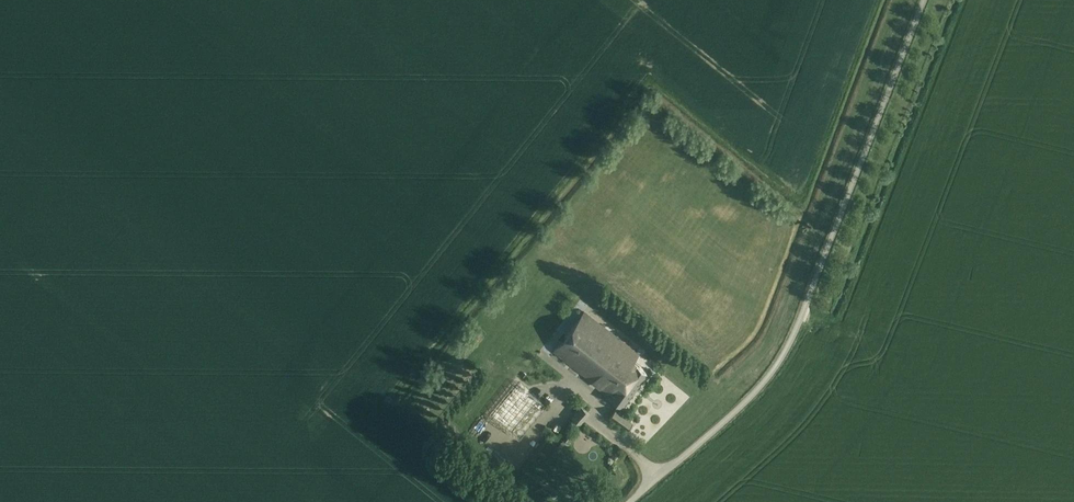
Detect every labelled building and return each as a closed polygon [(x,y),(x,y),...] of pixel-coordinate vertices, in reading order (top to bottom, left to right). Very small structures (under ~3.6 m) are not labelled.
[(622,407),(647,372),(633,360),(638,354),(583,309),(552,351),(608,394),(612,390),(613,391),(609,397),(618,404),(615,410),(610,417),(627,430),(633,422),(619,412),(622,407)] [(547,405),(519,383),(493,416),(520,438),(547,405)] [(588,412),(581,406),(572,417),(579,423),(588,412)]
